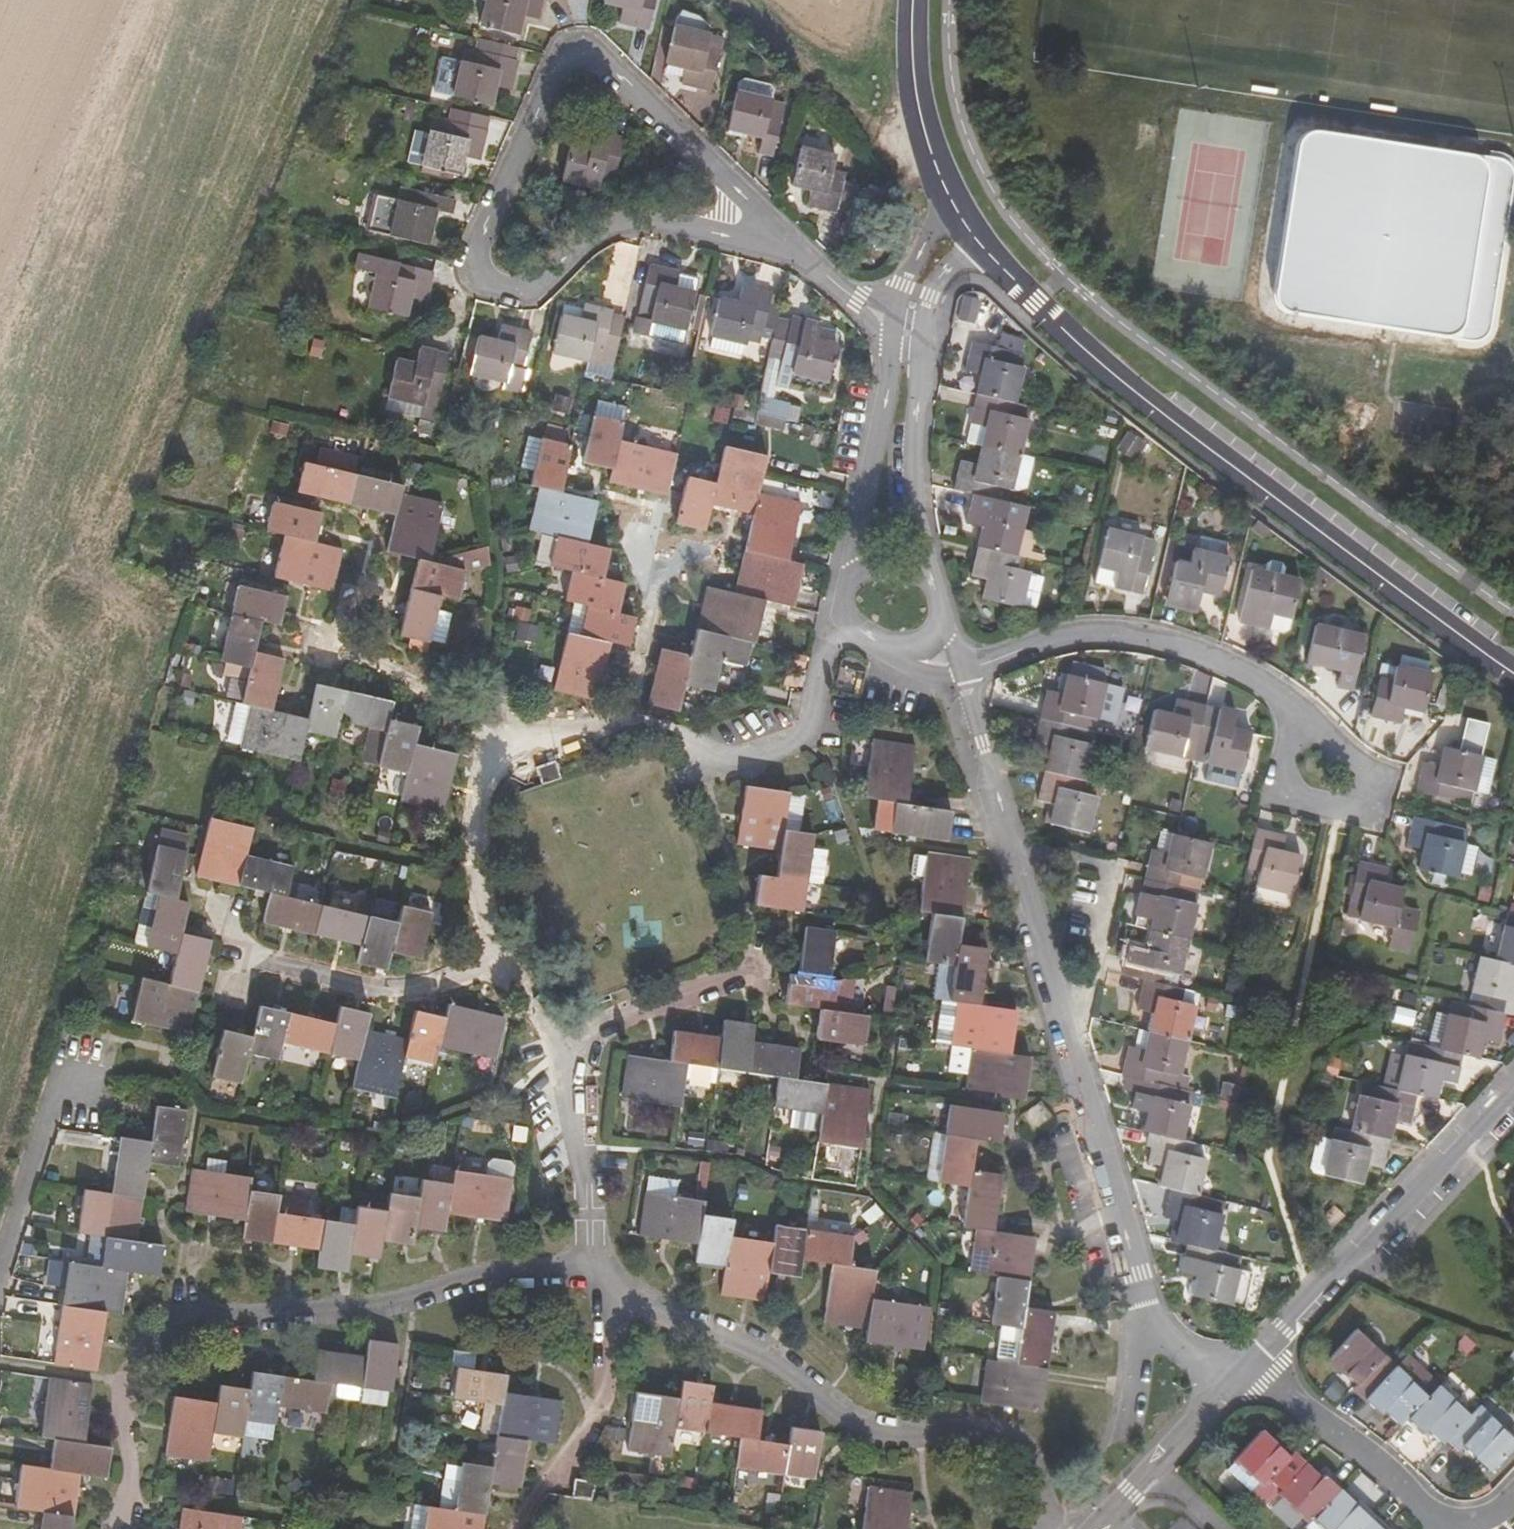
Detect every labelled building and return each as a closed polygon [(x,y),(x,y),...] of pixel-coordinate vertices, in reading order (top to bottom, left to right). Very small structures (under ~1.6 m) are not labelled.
[(482,27),(517,34),(521,16),(536,19),(541,0),(488,0),(482,27)] [(655,0),(604,0),(604,2),(622,6),(618,22),(648,29),(655,0)] [(685,67),(683,73),(682,81),(710,88),(722,39),(674,27),(665,62),(685,67)] [(465,48),(461,62),(453,95),(453,97),(490,105),(495,87),(509,90),(516,60),(508,58),(511,47),(481,40),(478,51),(465,48)] [(439,92),(453,95),(461,62),(447,59),(439,92)] [(664,68),(683,73),(685,67),(665,62),(664,68)] [(745,78),(740,81),(737,91),(769,100),(772,89),(768,84),(745,78)] [(767,115),(770,100),(769,100),(737,91),(736,91),(727,129),(745,134),(761,138),(758,152),(772,155),(781,118),(767,115)] [(433,118),(429,133),(422,165),(423,167),(459,176),(463,158),(479,161),(486,130),(433,118)] [(1140,126),(1139,134),(1160,139),(1161,131),(1140,126)] [(745,134),(727,129),(725,134),(744,139),(745,134)] [(1299,141),(1276,296),(1280,304),(1286,310),(1291,312),(1475,339),(1481,338),(1486,335),(1491,328),(1513,175),(1513,170),(1510,164),(1507,160),(1502,158),(1320,129),(1313,130),(1307,133),(1302,136),(1299,141)] [(408,162),(422,165),(429,133),(415,130),(408,162)] [(623,138),(593,130),(589,146),(571,142),(562,180),(597,188),(601,173),(613,176),(623,138)] [(832,171),(835,156),(800,146),(791,184),(810,189),(806,204),(835,211),(837,204),(855,209),(861,186),(843,181),(845,174),(832,171)] [(411,203),(397,200),(389,234),(390,236),(426,245),(435,210),(450,214),(454,200),(415,190),(411,203)] [(377,231),(389,234),(397,200),(385,197),(377,231)] [(891,253),(883,248),(877,258),(884,263),(891,253)] [(431,273),(359,254),(356,268),(377,272),(368,307),(405,316),(410,297),(424,300),(431,273)] [(678,273),(650,266),(634,333),(648,336),(651,321),(685,329),(694,293),(676,288),(679,274),(678,273)] [(697,279),(679,274),(676,288),(694,293),(697,279)] [(710,336),(712,336),(742,344),(746,345),(750,328),(761,331),(770,295),(741,287),(738,300),(737,302),(719,298),(710,336)] [(777,296),(770,295),(761,331),(773,334),(776,323),(779,308),(774,307),(777,296)] [(586,359),(600,362),(612,314),(613,311),(584,304),(582,309),(580,320),(561,315),(552,351),(586,359)] [(564,305),(561,315),(580,320),(582,309),(564,305)] [(979,309),(965,305),(962,318),(976,321),(979,309)] [(623,316),(612,314),(600,362),(612,365),(623,316)] [(827,380),(836,345),(817,340),(820,328),(821,326),(791,318),(789,326),(780,364),(775,384),(830,398),(834,382),(827,380)] [(651,321),(648,336),(682,344),(685,329),(651,321)] [(767,361),(780,364),(789,326),(776,323),(773,334),(767,361)] [(501,326),(497,341),(479,336),(470,373),(505,381),(503,387),(520,391),(525,371),(521,370),(530,333),(501,326)] [(820,328),(817,340),(836,345),(838,336),(836,332),(820,328)] [(740,355),(742,344),(712,336),(709,347),(740,355)] [(969,423),(971,424),(985,427),(980,445),(976,464),(960,460),(954,489),(973,494),(966,524),(977,527),(973,546),(977,547),(971,575),(986,579),(982,598),(1021,608),(1022,606),(1030,573),(1030,572),(1014,567),(1016,555),(1040,561),(1042,553),(1029,550),(1034,531),(1022,528),(1028,507),(994,498),(996,487),(1010,490),(1019,454),(1031,406),(1015,402),(1023,367),(1009,363),(1011,350),(973,341),(966,372),(979,375),(975,393),(969,423)] [(397,360),(387,398),(422,406),(419,417),(432,420),(448,355),(419,348),(414,364),(397,360)] [(600,362),(586,359),(583,370),(610,376),(612,365),(600,362)] [(759,397),(755,411),(777,416),(779,402),(759,397)] [(385,409),(419,417),(422,406),(387,398),(385,409)] [(565,412),(568,401),(557,398),(553,408),(565,412)] [(597,401),(594,415),(623,422),(626,408),(597,401)] [(619,440),(623,422),(594,415),(582,461),(612,468),(609,481),(666,495),(676,453),(619,440)] [(286,435),(288,426),(272,422),(269,431),(286,435)] [(549,422),(545,433),(566,441),(570,429),(549,422)] [(967,443),(980,445),(985,427),(971,424),(967,443)] [(534,470),(542,439),(528,436),(520,467),(534,470)] [(572,445),(542,438),(542,439),(534,470),(531,485),(538,487),(528,529),(541,532),(557,536),(551,566),(571,571),(564,600),(573,602),(552,689),(595,700),(608,641),(626,646),(633,617),(616,612),(623,583),(601,577),(609,548),(586,543),(596,501),(560,492),(572,445)] [(674,523),(704,531),(710,504),(753,515),(734,593),(706,586),(690,656),(660,648),(647,703),(676,710),(683,684),(714,692),(722,659),(744,664),(749,641),(754,643),(764,600),(792,607),(801,565),(787,561),(801,502),(758,493),(766,457),(724,447),(715,484),(686,476),(674,523)] [(1033,458),(1019,454),(1010,490),(1025,494),(1033,458)] [(400,495),(402,486),(304,463),(298,492),(395,516),(387,551),(417,558),(410,588),(399,634),(410,638),(408,648),(427,652),(430,640),(438,610),(438,609),(442,595),(458,599),(465,572),(487,564),(484,546),(429,561),(443,505),(400,495)] [(266,530),(285,535),(274,577),(332,592),(342,549),(314,542),(320,514),(273,502),(266,530)] [(1270,526),(1258,517),(1252,525),(1264,535),(1270,526)] [(243,541),(245,533),(229,528),(227,537),(243,541)] [(1142,592),(1154,540),(1107,529),(1095,581),(1142,592)] [(543,567),(551,566),(557,536),(541,532),(533,564),(543,567)] [(1219,594),(1228,557),(1179,546),(1167,598),(1196,604),(1200,590),(1219,594)] [(1299,581),(1251,569),(1238,620),(1283,631),(1287,629),(1299,581)] [(1043,576),(1030,573),(1022,606),(1035,609),(1043,576)] [(220,661),(226,663),(250,669),(247,682),(243,700),(242,704),(250,706),(240,745),(241,749),(298,761),(305,731),(335,739),(339,721),(369,728),(361,761),(377,766),(406,773),(400,802),(441,812),(455,754),(414,743),(418,727),(389,719),(392,702),(346,691),(317,683),(308,719),(272,711),(284,660),(254,652),(260,622),(279,626),(285,597),(239,585),(231,613),(220,661)] [(445,644),(453,613),(438,609),(438,610),(430,640),(445,644)] [(1351,689),(1363,636),(1314,625),(1306,661),(1341,670),(1337,686),(1351,689)] [(1400,655),(1398,666),(1428,673),(1431,661),(1400,655)] [(223,676),(230,678),(247,682),(250,669),(226,663),(223,676)] [(1428,673),(1398,666),(1395,665),(1392,681),(1379,678),(1371,715),(1400,723),(1404,706),(1422,710),(1431,673),(1428,673)] [(1079,714),(1095,718),(1103,682),(1065,673),(1061,692),(1046,689),(1039,719),(1033,747),(1047,751),(1043,770),(1036,799),(1048,802),(1043,821),(1086,831),(1095,796),(1083,793),(1086,780),(1081,779),(1089,744),(1072,740),(1079,714)] [(226,696),(243,700),(247,682),(230,678),(226,696)] [(1121,687),(1103,682),(1095,718),(1113,723),(1121,687)] [(1194,759),(1206,762),(1241,770),(1250,734),(1230,729),(1233,714),(1207,707),(1177,700),(1173,715),(1154,710),(1145,746),(1194,759)] [(226,741),(240,745),(250,706),(242,704),(235,702),(226,741)] [(1250,728),(1254,711),(1239,707),(1235,725),(1250,728)] [(872,743),(869,762),(863,797),(895,802),(890,832),(946,841),(951,810),(906,803),(914,745),(873,738),(872,743)] [(854,759),(869,762),(872,743),(857,740),(854,759)] [(1468,805),(1480,755),(1444,746),(1439,766),(1425,763),(1418,792),(1468,805)] [(560,777),(555,761),(536,767),(541,783),(560,777)] [(1238,782),(1241,770),(1206,762),(1204,774),(1238,782)] [(802,911),(807,881),(811,848),(814,834),(798,832),(782,829),(788,793),(786,793),(745,786),(736,844),(779,850),(775,877),(758,874),(754,903),(802,911)] [(804,795),(788,793),(782,829),(798,832),(804,795)] [(1466,829),(1415,816),(1407,846),(1422,850),(1418,868),(1454,876),(1466,829)] [(246,855),(251,829),(210,818),(207,829),(196,876),(238,885),(268,893),(262,922),(360,946),(356,964),(385,971),(390,953),(419,960),(426,930),(431,914),(401,906),(397,923),(368,916),(319,905),(285,897),(292,867),(246,855)] [(847,840),(844,827),(833,829),(836,842),(847,840)] [(1281,851),(1285,835),(1256,828),(1250,852),(1246,867),(1259,871),(1252,901),(1288,910),(1300,856),(1281,851)] [(1209,843),(1160,831),(1156,850),(1151,848),(1142,890),(1157,894),(1153,909),(1149,929),(1145,949),(1129,945),(1121,974),(1143,979),(1137,1009),(1149,1012),(1140,1049),(1128,1046),(1121,1075),(1127,1076),(1125,1090),(1135,1092),(1131,1108),(1143,1111),(1139,1129),(1154,1133),(1148,1162),(1159,1166),(1155,1184),(1171,1188),(1164,1217),(1176,1221),(1172,1239),(1187,1243),(1181,1272),(1192,1275),(1187,1294),(1229,1304),(1247,1309),(1259,1261),(1240,1256),(1213,1249),(1224,1202),(1197,1195),(1205,1158),(1191,1155),(1194,1143),(1181,1140),(1175,1088),(1192,1092),(1197,992),(1175,987),(1209,843)] [(175,955),(168,985),(139,978),(130,1020),(143,1023),(189,1034),(198,992),(209,941),(180,934),(188,903),(174,899),(186,852),(156,845),(145,892),(137,925),(150,928),(145,947),(175,955)] [(825,850),(811,848),(807,881),(821,884),(825,850)] [(930,913),(927,942),(925,957),(924,962),(937,964),(954,967),(949,1000),(956,1002),(950,1045),(969,1048),(965,1073),(963,1091),(1022,1100),(1028,1057),(1008,1054),(1015,1011),(980,1005),(988,948),(957,944),(960,917),(969,858),(927,852),(918,911),(930,913)] [(1402,889),(1385,884),(1388,868),(1359,861),(1346,914),(1393,926),(1389,945),(1410,950),(1420,911),(1399,906),(1402,889)] [(867,902),(869,891),(857,888),(855,899),(867,902)] [(1149,929),(1153,909),(1147,908),(1142,927),(1149,929)] [(1508,913),(1497,961),(1481,957),(1470,1005),(1452,1001),(1448,1014),(1441,1049),(1426,1046),(1409,1042),(1406,1056),(1398,1090),(1381,1086),(1361,1082),(1349,1130),(1335,1127),(1332,1139),(1324,1174),(1361,1183),(1366,1164),(1381,1167),(1388,1138),(1392,1119),(1396,1120),(1409,1123),(1415,1094),(1435,1099),(1440,1078),(1444,1079),(1454,1082),(1461,1054),(1481,1059),(1485,1041),(1497,1043),(1504,1012),(1513,1015),(1513,984),(1513,978),(1513,914),(1508,913)] [(834,931),(804,926),(797,975),(789,973),(785,1003),(820,1008),(816,1038),(863,1046),(868,1015),(847,1011),(851,984),(845,978),(837,980),(827,979),(834,931)] [(916,955),(925,957),(927,942),(918,940),(916,955)] [(932,998),(941,1000),(949,1000),(954,967),(937,964),(932,998)] [(934,1042),(950,1045),(956,1002),(949,1000),(941,1000),(934,1042)] [(447,1005),(443,1018),(414,1011),(406,1041),(365,1031),(368,1014),(339,1007),(334,1024),(288,1013),(259,1006),(251,1037),(222,1030),(211,1077),(240,1084),(247,1053),(277,1060),(281,1044),(328,1054),(357,1061),(350,1087),(392,1097),(403,1058),(432,1065),(437,1047),(495,1060),(506,1019),(447,1005)] [(1435,1012),(1426,1046),(1441,1049),(1448,1014),(1435,1012)] [(773,1107),(791,1109),(821,1114),(818,1131),(816,1142),(859,1148),(869,1091),(826,1084),(794,1080),(799,1049),(751,1041),(753,1024),(724,1019),(721,1037),(674,1030),(669,1061),(627,1054),(621,1097),(679,1106),(683,1079),(686,1063),(717,1068),(747,1072),(777,1077),(773,1107)] [(946,1070),(965,1073),(969,1048),(950,1045),(946,1070)] [(1389,1052),(1381,1086),(1398,1090),(1406,1056),(1389,1052)] [(717,1068),(686,1063),(683,1079),(714,1083),(717,1068)] [(1444,1079),(1440,1078),(1435,1099),(1439,1100),(1444,1079)] [(1241,1086),(1223,1081),(1219,1098),(1238,1103),(1241,1086)] [(1051,1117),(1039,1102),(1021,1115),(1032,1131),(1051,1117)] [(1015,1363),(994,1360),(985,1358),(979,1402),(1040,1411),(1046,1368),(1054,1311),(1023,1307),(1027,1280),(1033,1238),(993,1231),(1001,1174),(970,1169),(975,1139),(996,1142),(1000,1112),(949,1105),(945,1134),(938,1182),(967,1187),(962,1226),(974,1229),(969,1272),(996,1277),(990,1323),(998,1325),(1019,1328),(1015,1363)] [(100,1268),(86,1265),(67,1262),(61,1305),(52,1364),(95,1371),(104,1312),(121,1314),(127,1271),(157,1276),(162,1246),(136,1241),(142,1198),(145,1174),(147,1162),(178,1167),(186,1111),(155,1106),(150,1142),(119,1137),(112,1193),(84,1189),(77,1232),(91,1235),(105,1237),(100,1268)] [(797,1128),(818,1131),(821,1114),(791,1109),(789,1120),(798,1121),(797,1128)] [(1391,1139),(1396,1120),(1392,1119),(1388,1138),(1391,1139)] [(924,1180),(938,1182),(945,1134),(932,1132),(924,1180)] [(1324,1174),(1332,1139),(1322,1137),(1316,1140),(1310,1166),(1314,1172),(1324,1174)] [(778,1157),(779,1147),(768,1145),(767,1155),(778,1157)] [(206,1159),(204,1170),(223,1173),(225,1162),(206,1159)] [(486,1176),(511,1180),(513,1168),(509,1162),(494,1160),(488,1164),(486,1176)] [(323,1219),(301,1216),(276,1213),(278,1195),(248,1190),(250,1177),(223,1173),(204,1170),(192,1169),(185,1210),(243,1220),(241,1238),(272,1243),(319,1250),(317,1267),(346,1272),(349,1254),(379,1258),(381,1240),(410,1245),(413,1227),(442,1231),(446,1212),(505,1222),(511,1180),(486,1176),(452,1170),(450,1184),(420,1179),(417,1197),(387,1193),(385,1211),(355,1206),(353,1223),(323,1219)] [(648,1176),(645,1192),(674,1196),(676,1181),(648,1176)] [(674,1196),(645,1192),(643,1191),(638,1234),(697,1244),(694,1262),(725,1267),(720,1294),(764,1301),(768,1272),(798,1277),(800,1258),(830,1264),(822,1322),(865,1329),(864,1341),(922,1350),(928,1307),(870,1298),(874,1270),(848,1266),(852,1236),(804,1228),(774,1224),(772,1242),(729,1236),(731,1218),(701,1214),(703,1201),(674,1196)] [(303,1199),(278,1195),(276,1213),(301,1216),(303,1199)] [(91,1235),(86,1265),(100,1268),(105,1237),(91,1235)] [(998,1325),(994,1360),(1015,1363),(1019,1328),(998,1325)] [(1351,1387),(1363,1399),(1394,1366),(1354,1329),(1328,1356),(1355,1382),(1351,1387)] [(1453,1346),(1464,1356),(1475,1345),(1463,1335),(1453,1346)] [(245,1420),(273,1424),(275,1424),(278,1406),(325,1413),(329,1383),(361,1388),(390,1391),(397,1344),(367,1340),(364,1357),(316,1350),(312,1380),(282,1375),(252,1371),(249,1390),(219,1385),(216,1403),(173,1396),(165,1455),(207,1461),(212,1433),(242,1438),(243,1435),(245,1420)] [(451,1366),(456,1367),(471,1369),(473,1355),(453,1351),(451,1366)] [(1437,1385),(1404,1355),(1394,1366),(1426,1396),(1437,1385)] [(1426,1396),(1394,1366),(1363,1399),(1379,1414),(1383,1409),(1399,1424),(1407,1417),(1426,1396)] [(484,1403),(500,1405),(495,1434),(491,1467),(462,1462),(461,1466),(458,1482),(453,1510),(438,1508),(426,1506),(422,1528),(482,1528),(484,1514),(489,1483),(518,1488),(525,1441),(554,1445),(560,1402),(502,1392),(504,1375),(471,1369),(456,1367),(452,1398),(484,1403)] [(42,1512),(40,1528),(70,1528),(72,1516),(79,1474),(105,1478),(110,1447),(83,1443),(92,1384),(49,1377),(40,1437),(53,1439),(49,1469),(21,1465),(14,1508),(42,1512)] [(790,1427),(787,1444),(757,1440),(761,1410),(709,1402),(711,1385),(681,1380),(679,1398),(636,1391),(627,1450),(670,1457),(674,1429),(704,1433),(739,1438),(736,1468),(782,1474),(813,1479),(819,1432),(790,1427)] [(1426,1429),(1440,1443),(1445,1438),(1468,1414),(1437,1385),(1426,1396),(1407,1417),(1423,1432),(1426,1429)] [(480,1432),(495,1434),(500,1405),(484,1403),(480,1432)] [(1476,1405),(1468,1414),(1445,1438),(1457,1450),(1462,1446),(1490,1472),(1513,1446),(1513,1440),(1476,1405)] [(271,1439),(273,1424),(245,1420),(243,1435),(271,1439)] [(1234,1457),(1235,1459),(1259,1483),(1250,1492),(1246,1495),(1260,1509),(1276,1492),(1304,1462),(1292,1451),(1288,1455),(1260,1430),(1234,1457)] [(617,1458),(608,1457),(606,1470),(615,1472),(617,1458)] [(1226,1468),(1250,1492),(1259,1483),(1235,1459),(1226,1468)] [(1320,1478),(1304,1462),(1276,1492),(1308,1522),(1312,1518),(1339,1488),(1324,1474),(1320,1478)] [(593,1482),(574,1479),(572,1497),(591,1500),(593,1482)] [(442,1480),(438,1508),(453,1510),(458,1482),(442,1480)] [(911,1493),(904,1492),(867,1487),(861,1528),(906,1528),(911,1493)] [(1339,1488),(1312,1518),(1323,1528),(1359,1528),(1373,1514),(1359,1501),(1356,1504),(1339,1488)] [(426,1506),(414,1504),(410,1528),(422,1528),(426,1506)] [(239,1516),(181,1508),(178,1528),(237,1528),(239,1516)] [(1373,1514),(1359,1528),(1390,1528),(1373,1514)]
